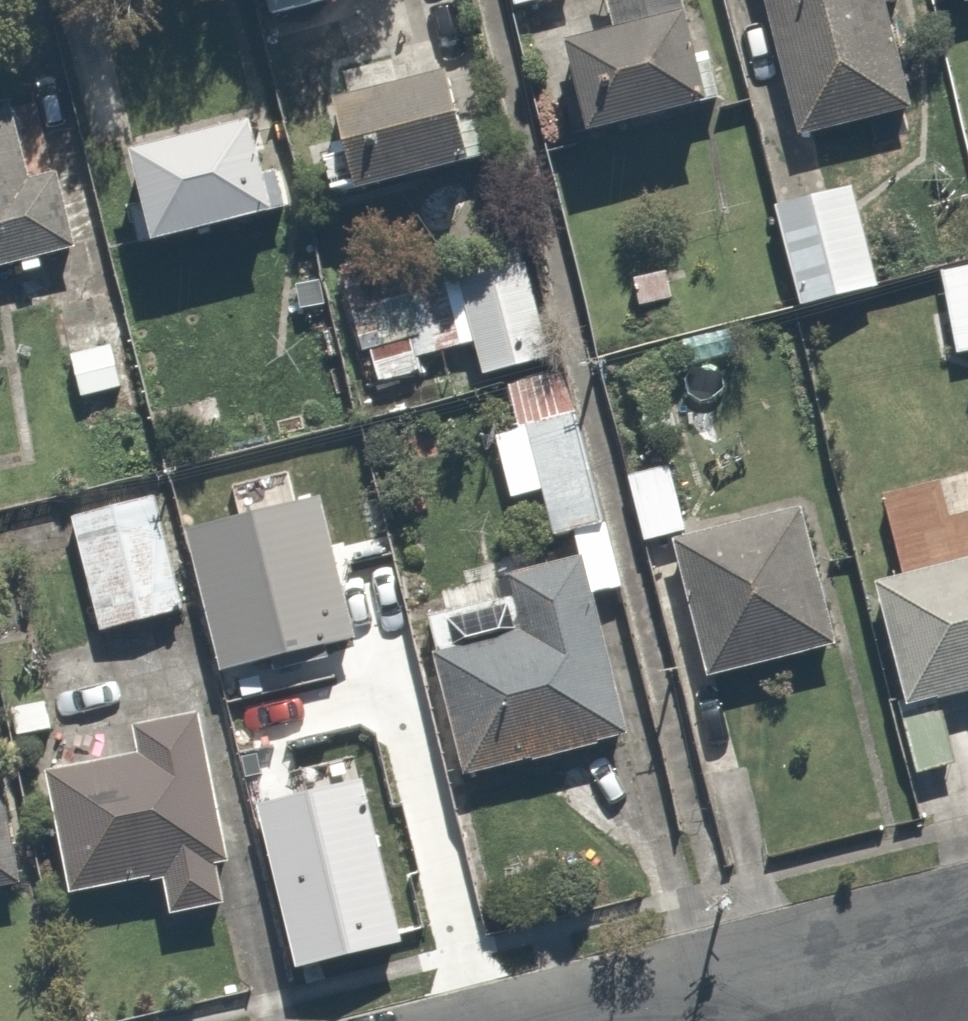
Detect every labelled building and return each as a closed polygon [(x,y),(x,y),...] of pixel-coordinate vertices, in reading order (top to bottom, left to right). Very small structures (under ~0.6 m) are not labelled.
[(515,13),(572,0),(512,0),(515,13)] [(562,50),(590,142),(707,106),(674,0),(600,0),(611,35),(562,50)] [(795,139),(914,109),(885,0),(759,0),(795,139)] [(955,14),(967,11),(967,0),(952,0),(955,14)] [(445,77),(332,104),(355,201),(468,174),(445,77)] [(2,106),(0,106),(0,275),(75,253),(51,169),(22,177),(2,106)] [(252,121),(125,153),(151,253),(278,220),(252,121)] [(851,187),(769,206),(795,315),(877,296),(851,187)] [(432,233),(333,266),(370,378),(465,347),(477,383),(551,358),(511,238),(441,261),(432,233)] [(934,293),(948,361),(967,357),(967,286),(934,293)] [(118,313),(50,329),(76,434),(144,417),(118,313)] [(519,407),(522,421),(489,428),(506,505),(543,496),(554,546),(583,540),(597,601),(628,594),(586,406),(559,412),(556,399),(519,407)] [(664,458),(621,470),(643,549),(686,538),(664,458)] [(156,495),(68,516),(96,637),(184,617),(156,495)] [(808,512),(670,551),(706,681),(844,643),(808,512)] [(868,586),(902,708),(967,689),(967,558),(868,586)] [(622,744),(576,562),(502,581),(507,600),(419,623),(460,785),(622,744)] [(358,602),(220,637),(257,784),(395,749),(358,602)] [(131,761),(48,774),(67,902),(164,887),(168,918),(237,908),(208,724),(127,737),(131,761)] [(22,885),(0,788),(0,890),(22,885)]
